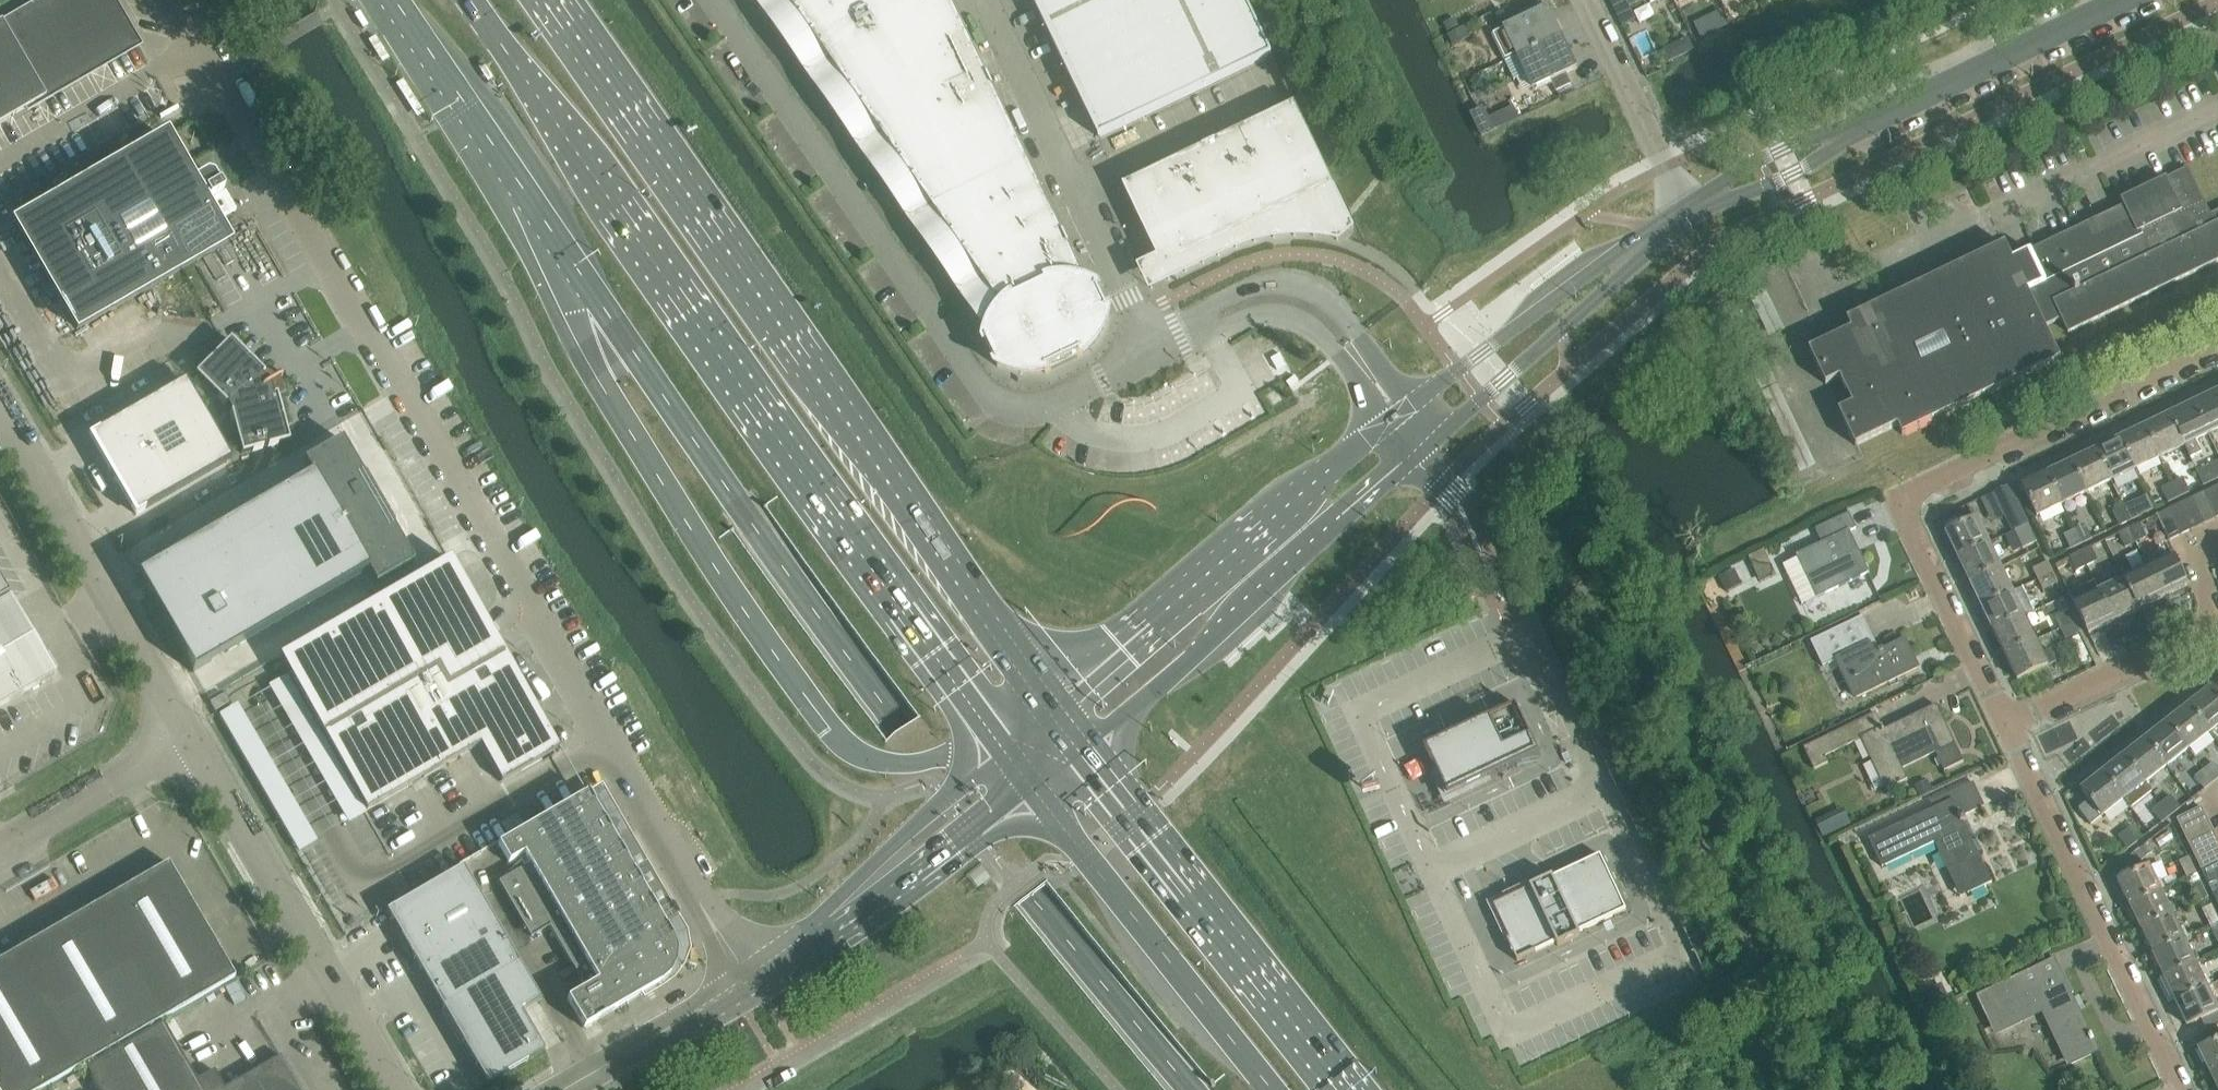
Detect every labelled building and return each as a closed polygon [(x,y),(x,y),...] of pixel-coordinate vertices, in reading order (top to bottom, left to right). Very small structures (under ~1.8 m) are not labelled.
[(29,108),(136,46),(109,0),(39,0),(0,23),(0,125),(29,108)] [(828,61),(827,62),(835,73),(836,72),(878,134),(885,145),(886,145),(929,206),(928,207),(936,218),(937,218),(979,279),(987,291),(987,290),(1003,312),(1009,322),(1003,330),(999,340),(1009,362),(1019,365),(1029,366),(1039,364),(1044,372),(1045,375),(1046,375),(1084,357),(1084,356),(1090,351),(1095,345),(1100,339),(1103,332),(1106,324),(1109,316),(1097,291),(1097,292),(1088,288),(950,0),(785,0),(828,61)] [(1099,139),(1272,57),(1261,34),(1258,29),(1245,0),(1032,0),(1099,139)] [(1630,9),(1648,0),(1650,5),(1661,0),(1625,0),(1630,9)] [(1548,9),(1504,30),(1492,36),(1505,63),(1561,37),(1548,9)] [(1455,22),(1444,28),(1447,35),(1459,28),(1455,22)] [(1464,28),(1448,37),(1453,48),(1470,39),(1464,28)] [(1561,37),(1505,63),(1514,82),(1524,77),(1530,88),(1531,87),(1533,91),(1551,83),(1556,93),(1571,86),(1566,75),(1577,70),(1561,37)] [(1295,106),(1123,188),(1163,272),(1192,258),(1192,259),(1193,258),(1193,257),(1220,245),(1222,244),(1221,244),(1248,231),(1249,232),(1250,231),(1250,230),(1277,217),(1277,218),(1278,217),(1278,216),(1305,204),(1307,204),(1306,203),(1333,190),(1334,191),(1335,190),(1295,106)] [(1483,108),(1471,114),(1483,138),(1494,132),(1489,120),(1483,108)] [(165,138),(61,199),(15,225),(77,331),(227,244),(204,205),(224,193),(219,184),(218,184),(213,176),(207,174),(191,183),(165,138)] [(2005,156),(1998,159),(1996,160),(1999,166),(2007,161),(2005,156)] [(1824,344),(1809,351),(1826,386),(1840,379),(1853,406),(1839,413),(1856,448),(1898,427),(1903,437),(2060,361),(2044,328),(2061,320),(2069,335),(2217,263),(2217,213),(2210,217),(2188,170),(2166,180),(2166,179),(2121,201),(2124,207),(2012,261),(2005,246),(1847,321),(1852,331),(1824,344)] [(241,456),(277,446),(289,443),(277,396),(276,396),(276,395),(275,395),(273,396),(272,392),(278,390),(275,382),(270,376),(266,380),(263,377),(264,376),(264,375),(264,374),(229,340),(194,375),(228,410),(241,456)] [(185,381),(90,437),(113,476),(208,421),(185,381)] [(2194,405),(2209,436),(2217,431),(2217,393),(2194,405)] [(2194,405),(2170,417),(2184,447),(2190,459),(2201,454),(2195,442),(2209,436),(2194,405)] [(2170,417),(2145,429),(2160,459),(2184,447),(2170,417)] [(208,421),(113,476),(136,517),(231,461),(208,421)] [(2145,429),(2121,440),(2136,471),(2160,459),(2145,429)] [(2121,440),(2096,452),(2111,483),(2136,471),(2121,440)] [(311,477),(237,520),(201,541),(257,637),(367,573),(375,587),(413,565),(380,507),(383,506),(377,496),(374,498),(341,441),(303,463),(311,477)] [(1557,447),(1546,453),(1553,467),(1564,460),(1557,447)] [(2096,452),(2072,464),(2087,494),(2111,483),(2096,452)] [(2072,464),(2048,476),(2062,506),(2087,494),(2072,464)] [(1516,469),(1507,474),(1514,488),(1524,482),(1516,469)] [(2048,476),(2022,488),(2037,518),(2062,506),(2048,476)] [(2182,480),(2172,485),(2179,499),(2189,494),(2182,480)] [(2179,499),(2172,485),(2162,490),(2168,504),(2179,499)] [(2028,524),(2010,488),(1995,495),(2012,532),(2028,524)] [(2204,494),(2217,520),(2217,519),(2217,492),(2216,488),(2204,494)] [(2204,494),(2193,500),(2205,525),(2217,520),(2204,494)] [(2193,500),(2181,505),(2193,531),(2205,525),(2193,500)] [(2134,503),(2123,508),(2130,522),(2141,517),(2134,503)] [(2181,505),(2169,511),(2181,537),(2193,531),(2181,505)] [(2130,522),(2123,508),(2113,513),(2120,527),(2130,522)] [(2181,537),(2169,511),(2157,517),(2169,542),(2181,537)] [(1849,515),(1841,519),(1816,531),(1822,545),(1796,557),(1817,600),(1869,574),(1850,533),(1856,530),(1849,515)] [(1977,520),(1946,534),(1958,559),(1989,545),(1977,520)] [(2140,525),(2129,530),(2136,544),(2146,539),(2140,525)] [(2028,526),(2015,533),(2023,550),(2037,544),(2028,526)] [(2085,527),(2075,532),(2081,546),(2092,541),(2085,527)] [(2136,544),(2129,530),(2119,535),(2125,549),(2136,544)] [(2081,546),(2075,532),(2064,537),(2071,551),(2081,546)] [(1989,545),(1958,559),(1970,584),(2001,569),(1989,545)] [(2091,549),(2080,554),(2087,568),(2097,563),(2091,549)] [(2087,568),(2080,554),(2070,559),(2077,572),(2087,568)] [(2173,557),(2148,569),(2163,600),(2188,588),(2173,557)] [(449,561),(278,660),(366,812),(480,746),(502,784),(559,750),(449,561)] [(2033,571),(2038,582),(2052,575),(2047,564),(2033,571)] [(2001,569),(1970,584),(1982,608),(2012,594),(2001,569)] [(2148,569),(2124,581),(2138,612),(2163,600),(2148,569)] [(1734,571),(1719,579),(1726,594),(1742,586),(1734,571)] [(2052,575),(2038,582),(2043,592),(2057,585),(2052,575)] [(2124,581),(2099,593),(2114,623),(2138,612),(2124,581)] [(2094,582),(2069,594),(2088,636),(2114,623),(2099,593),(2094,582)] [(8,599),(0,584),(0,603),(8,599)] [(2012,594),(1982,608),(1994,633),(2024,618),(2012,594)] [(22,695),(30,690),(53,677),(51,673),(50,671),(43,660),(42,658),(38,651),(26,631),(9,601),(7,603),(0,607),(0,708),(22,695)] [(2056,620),(2061,630),(2075,624),(2070,613),(2056,620)] [(1863,618),(1811,643),(1817,655),(1823,668),(1835,663),(1853,701),(1857,699),(1919,670),(1905,641),(1880,653),(1875,656),(1859,621),(1864,619),(1863,618)] [(2024,618),(1994,633),(2005,657),(2036,642),(2024,618)] [(2075,624),(2061,630),(2066,641),(2080,634),(2075,624)] [(2036,642),(2005,657),(2018,682),(2056,664),(2050,651),(2042,655),(2036,642)] [(2189,708),(2210,734),(2217,728),(2217,701),(2210,691),(2189,708)] [(210,703),(210,704),(215,713),(216,712),(229,705),(224,696),(210,703)] [(1441,784),(1448,799),(1540,756),(1517,706),(1511,709),(1509,705),(1500,709),(1502,713),(1465,730),(1463,726),(1454,730),(1456,734),(1425,749),(1437,776),(1433,778),(1437,786),(1441,784)] [(1876,715),(1804,749),(1814,771),(1828,764),(1825,758),(1862,740),(1887,791),(1908,781),(1902,770),(1935,754),(1945,773),(1964,764),(1937,707),(1884,732),(1876,715)] [(2189,708),(2167,724),(2189,751),(2210,734),(2189,708)] [(2167,724),(2146,741),(2167,768),(2189,751),(2167,724)] [(2146,741),(2125,758),(2146,784),(2167,768),(2146,741)] [(2125,758),(2103,774),(2124,801),(2131,810),(2152,793),(2146,784),(2125,758)] [(2204,771),(2214,783),(2217,780),(2217,770),(2214,764),(2204,771)] [(2214,783),(2204,771),(2195,779),(2205,791),(2214,783)] [(2124,801),(2103,774),(2081,791),(2090,802),(2079,811),(2091,827),(2124,801)] [(1928,781),(1915,787),(1921,798),(1933,792),(1928,781)] [(1882,835),(1869,841),(1882,869),(1935,844),(1961,899),(1992,884),(1964,823),(1966,822),(1964,818),(1985,808),(1974,784),(1931,804),(1935,813),(1926,818),(1924,815),(1910,822),(1912,825),(1884,838),(1882,835)] [(529,829),(497,847),(508,865),(523,856),(523,857),(528,865),(523,868),(498,882),(531,938),(549,928),(585,990),(567,1001),(583,1029),(597,1021),(600,1019),(615,1011),(640,997),(642,995),(655,988),(661,984),(669,977),(675,966),(675,953),(671,942),(672,942),(671,942),(671,941),(670,939),(603,824),(586,796),(585,797),(529,829)] [(2171,798),(2162,805),(2171,817),(2180,810),(2171,798)] [(2171,817),(2162,805),(2153,812),(2162,824),(2171,817)] [(2178,821),(2184,833),(2208,821),(2202,809),(2178,821)] [(1843,811),(1817,824),(1825,840),(1851,827),(1843,811)] [(2208,821),(2184,833),(2189,845),(2214,834),(2208,821)] [(2118,839),(2128,851),(2137,844),(2128,831),(2118,839)] [(2189,845),(2195,858),(2217,847),(2217,842),(2214,834),(2189,845)] [(2195,858),(2201,870),(2217,862),(2217,847),(2195,858)] [(2140,850),(2132,857),(2138,864),(2146,858),(2140,850)] [(1525,892),(1494,907),(1510,941),(1508,942),(1508,944),(1517,963),(1556,944),(1558,948),(1581,937),(1579,934),(1626,911),(1600,857),(1596,859),(1595,857),(1589,860),(1590,862),(1560,876),(1559,874),(1553,877),(1554,879),(1548,882),(1547,881),(1526,890),(1525,891),(1525,892)] [(2181,863),(2188,879),(2196,876),(2188,859),(2181,863)] [(92,909),(0,962),(0,1089),(43,1089),(235,979),(212,941),(212,935),(206,924),(201,921),(168,864),(92,909)] [(2210,868),(2202,872),(2214,896),(2217,894),(2217,865),(2210,868)] [(462,868),(386,913),(486,1086),(543,1052),(521,1014),(540,1003),(462,868)] [(2118,883),(2130,908),(2161,892),(2150,868),(2118,883)] [(2192,887),(2200,903),(2208,899),(2200,883),(2192,887)] [(2161,892),(2130,908),(2141,931),(2173,916),(2161,892)] [(2211,927),(2217,924),(2217,921),(2211,907),(2203,911),(2211,927)] [(2173,916),(2141,931),(2153,955),(2184,940),(2188,938),(2184,930),(2180,931),(2173,916)] [(2184,940),(2153,955),(2164,979),(2195,964),(2184,940)] [(2056,959),(1976,998),(1984,1015),(1989,1013),(1997,1031),(2044,1009),(2072,1066),(2098,1053),(2071,996),(2073,995),(2056,959)] [(2195,964),(2164,979),(2175,1003),(2207,988),(2195,964)] [(2175,1003),(2187,1027),(2217,1012),(2217,1000),(2214,1002),(2207,988),(2175,1003)] [(2201,1021),(2207,1032),(2217,1027),(2217,1012),(2201,1021)] [(195,1083),(162,1026),(86,1070),(97,1089),(200,1089),(195,1083)] [(2199,1051),(2210,1076),(2217,1072),(2217,1042),(2199,1051)] [(281,1057),(224,1089),(300,1089),(281,1057)]
